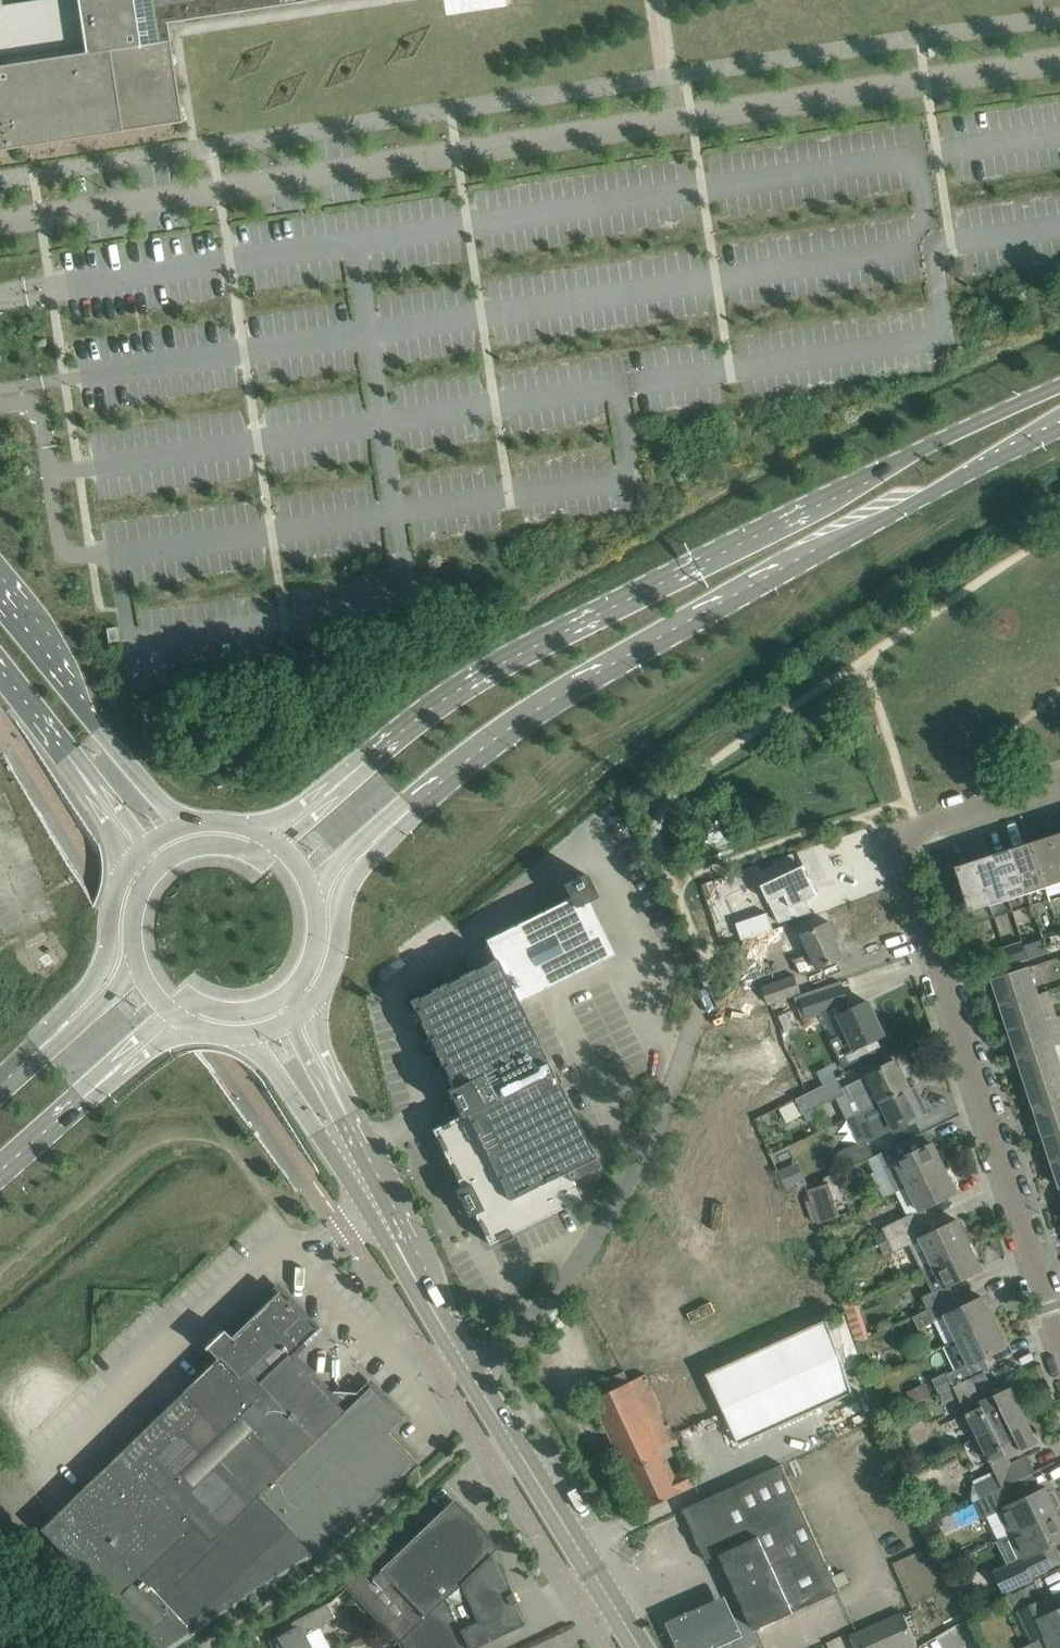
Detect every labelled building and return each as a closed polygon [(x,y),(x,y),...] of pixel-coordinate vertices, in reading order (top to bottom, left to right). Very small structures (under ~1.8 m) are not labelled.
[(180,123),(166,29),(165,24),(323,0),(0,0),(0,151),(180,123)] [(125,673),(123,662),(112,664),(114,675),(125,673)] [(1050,835),(1059,864),(1059,832),(1050,835)] [(1031,841),(1051,903),(1059,901),(1059,864),(1050,835),(1031,841)] [(1051,903),(1031,841),(1013,847),(1033,909),(1051,903)] [(1015,915),(1033,909),(1013,847),(995,853),(1010,899),(1015,915)] [(1010,899),(995,853),(975,860),(990,905),(1010,899)] [(975,860),(956,866),(971,911),(990,905),(975,860)] [(803,865),(777,877),(785,894),(769,901),(775,914),(791,907),(798,904),(818,895),(811,880),(817,877),(811,865),(805,868),(803,865)] [(577,877),(571,880),(571,881),(563,885),(570,898),(485,940),(494,959),(410,1001),(452,1087),(447,1090),(450,1096),(449,1097),(456,1110),(457,1109),(460,1116),(432,1129),(461,1188),(456,1190),(459,1197),(457,1197),(464,1210),(465,1210),(468,1216),(473,1214),(488,1244),(579,1199),(573,1185),(575,1184),(572,1178),(598,1166),(517,1002),(614,954),(587,901),(596,896),(586,874),(578,878),(577,877)] [(728,876),(703,884),(709,904),(734,896),(728,876)] [(766,912),(757,916),(736,923),(742,939),(772,929),(766,912)] [(795,959),(802,975),(818,968),(843,957),(834,937),(837,936),(831,922),(803,934),(811,952),(795,959)] [(1048,931),(1050,936),(1042,939),(1047,953),(1059,949),(1059,930),(1059,927),(1048,931)] [(1042,939),(1024,945),(1029,959),(1047,953),(1042,939)] [(1023,941),(1003,947),(1009,965),(1029,959),(1024,945),(1023,941)] [(753,945),(750,962),(767,964),(770,947),(753,945)] [(1036,993),(1027,966),(993,978),(1001,1004),(1036,993)] [(794,976),(783,980),(762,987),(768,1004),(789,997),(800,993),(794,976)] [(807,1016),(846,1003),(840,984),(801,997),(807,1016)] [(762,987),(730,996),(734,1014),(766,1005),(762,987)] [(1044,1019),(1036,993),(1001,1004),(1010,1030),(1044,1019)] [(781,1041),(805,1034),(795,1001),(771,1010),(781,1041)] [(837,1016),(845,1033),(830,1041),(837,1056),(884,1034),(869,1002),(837,1016)] [(1053,1045),(1044,1019),(1010,1030),(1018,1057),(1053,1045)] [(775,1053),(755,1045),(742,1079),(762,1087),(770,1090),(777,1070),(794,1076),(799,1062),(779,1054),(775,1053)] [(1053,1045),(1018,1057),(1027,1083),(1059,1072),(1059,1067),(1053,1045)] [(846,1086),(852,1099),(856,1097),(863,1111),(882,1102),(910,1088),(896,1060),(869,1074),(846,1086)] [(1027,1083),(1035,1109),(1059,1101),(1059,1072),(1027,1083)] [(866,1126),(872,1140),(895,1128),(895,1129),(923,1115),(910,1088),(882,1102),(889,1115),(866,1126)] [(782,1106),(789,1121),(819,1105),(812,1091),(782,1106)] [(1035,1109),(1044,1135),(1059,1130),(1059,1101),(1035,1109)] [(1044,1135),(1052,1161),(1059,1159),(1059,1130),(1044,1135)] [(845,1168),(873,1157),(866,1140),(838,1152),(845,1168)] [(911,1154),(905,1141),(879,1154),(897,1191),(945,1168),(934,1143),(911,1154)] [(789,1165),(777,1170),(788,1194),(808,1185),(804,1178),(796,1181),(789,1165)] [(897,1191),(908,1215),(898,1220),(881,1228),(887,1240),(931,1219),(925,1208),(957,1192),(945,1168),(897,1191)] [(818,1223),(841,1214),(829,1183),(807,1190),(818,1223)] [(931,1219),(887,1240),(892,1252),(910,1244),(921,1268),(970,1245),(958,1220),(936,1230),(931,1219)] [(970,1245),(921,1268),(933,1292),(922,1297),(928,1309),(955,1296),(949,1284),(982,1269),(970,1245)] [(209,1352),(212,1350),(218,1356),(39,1529),(154,1647),(171,1647),(308,1559),(303,1552),(306,1548),(317,1560),(417,1464),(387,1432),(401,1419),(370,1386),(344,1411),(289,1354),(314,1330),(277,1291),(229,1337),(222,1330),(204,1348),(205,1348),(206,1348),(209,1352)] [(928,1309),(912,1317),(918,1329),(934,1320),(946,1345),(995,1321),(983,1297),(961,1307),(955,1296),(928,1309)] [(867,1339),(868,1339),(857,1301),(844,1305),(855,1345),(867,1339)] [(738,1444),(850,1393),(825,1319),(706,1374),(738,1444)] [(995,1321),(946,1345),(957,1369),(947,1374),(952,1385),(985,1371),(990,1368),(985,1357),(1007,1346),(995,1321)] [(858,1354),(859,1353),(865,1350),(867,1346),(867,1339),(855,1345),(858,1354)] [(977,1395),(993,1387),(985,1371),(952,1385),(959,1398),(978,1437),(1025,1414),(1012,1386),(981,1401),(977,1395)] [(646,1374),(593,1399),(618,1452),(645,1509),(665,1500),(683,1491),(682,1491),(695,1485),(687,1469),(675,1474),(662,1448),(677,1441),(671,1428),(669,1424),(665,1425),(660,1414),(664,1412),(655,1393),(646,1374)] [(907,1392),(913,1405),(928,1398),(923,1385),(907,1392)] [(959,1398),(952,1385),(942,1391),(942,1406),(959,1398)] [(1013,1420),(978,1437),(994,1472),(995,1474),(1002,1488),(1014,1482),(1033,1473),(1035,1472),(1027,1456),(1011,1464),(1008,1457),(1039,1442),(1025,1414),(1013,1420)] [(839,1591),(781,1464),(683,1509),(707,1561),(721,1555),(755,1630),(839,1591)] [(981,1499),(975,1502),(981,1514),(982,1517),(986,1515),(999,1510),(1011,1535),(1020,1531),(1047,1518),(1058,1512),(1055,1507),(1058,1505),(1059,1502),(1054,1492),(1051,1491),(1048,1492),(1046,1487),(1041,1490),(1035,1493),(1022,1499),(1014,1482),(1002,1488),(980,1498),(981,1499)] [(442,1510),(393,1556),(382,1545),(341,1584),(397,1643),(490,1554),(497,1546),(463,1511),(461,1513),(443,1512),(442,1511),(442,1510)] [(994,1574),(1002,1590),(1003,1593),(1032,1578),(1031,1575),(1034,1574),(1054,1565),(1046,1548),(1054,1544),(1059,1541),(1059,1517),(1058,1512),(1047,1518),(1020,1531),(1011,1535),(1016,1546),(1021,1556),(1023,1560),(1009,1567),(994,1574)] [(523,1624),(490,1554),(397,1643),(400,1647),(473,1647),(523,1624)] [(966,1581),(956,1585),(964,1601),(974,1596),(966,1581)] [(1035,1583),(1008,1596),(1013,1606),(1040,1594),(1035,1583)] [(666,1616),(680,1647),(711,1647),(742,1635),(723,1592),(666,1616)] [(1020,1611),(1034,1640),(1045,1635),(1051,1647),(1057,1647),(1059,1647),(1059,1609),(1053,1612),(1047,1598),(1020,1611)] [(305,1635),(334,1620),(326,1604),(291,1623),(294,1628),(268,1641),(272,1647),(312,1647),(305,1635)] [(852,1636),(857,1647),(914,1647),(917,1647),(903,1614),(872,1627),(852,1636)]
